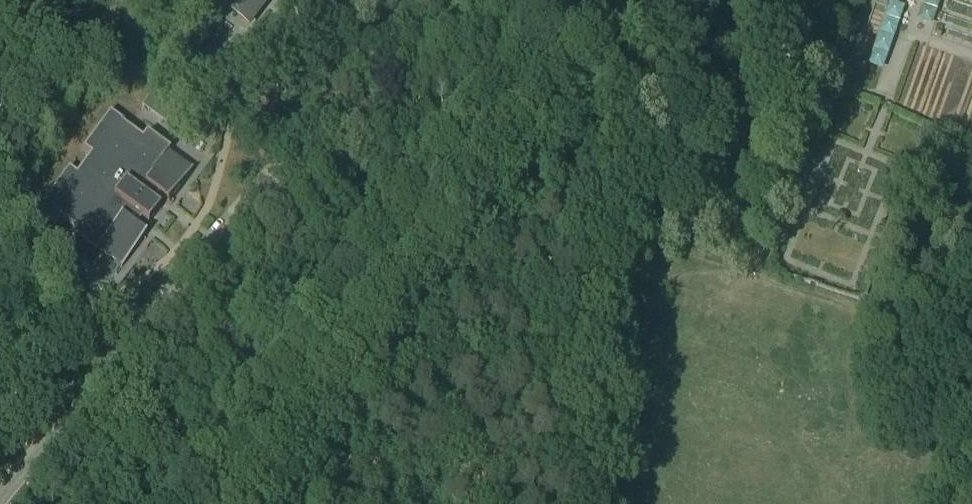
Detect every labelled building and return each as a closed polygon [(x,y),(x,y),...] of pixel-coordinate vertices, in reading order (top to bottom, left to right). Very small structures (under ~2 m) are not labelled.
[(249,24),(267,0),(218,0),(249,24)] [(158,100),(151,95),(142,106),(149,111),(158,100)] [(43,204),(39,201),(31,212),(53,228),(60,218),(76,230),(72,236),(95,253),(99,248),(122,265),(120,268),(122,269),(146,235),(136,227),(141,219),(148,224),(160,208),(153,203),(159,195),(170,203),(195,169),(193,168),(191,170),(168,154),(172,148),(149,131),(144,138),(110,112),(83,149),(91,154),(76,174),(69,168),(43,204)] [(53,247),(45,240),(36,252),(45,258),(53,247)]
